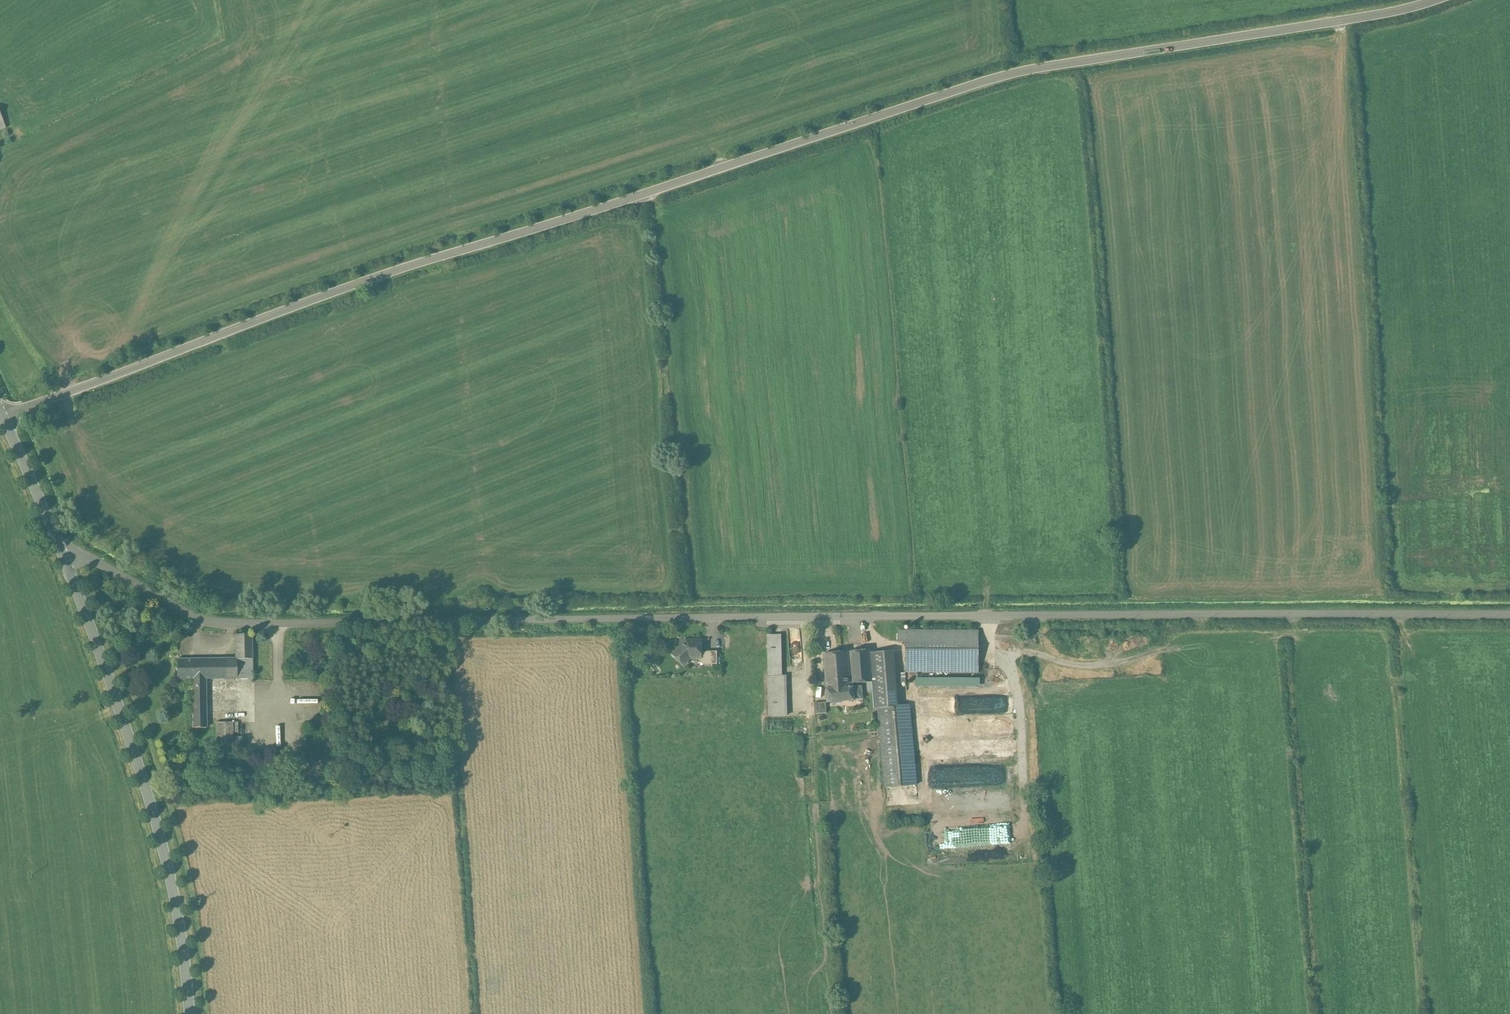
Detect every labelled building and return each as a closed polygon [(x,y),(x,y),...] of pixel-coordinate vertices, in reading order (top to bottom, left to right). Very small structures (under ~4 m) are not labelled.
[(800,630),(788,631),(790,664),(803,663),(800,630)] [(979,631),(898,630),(898,642),(905,643),(905,672),(979,673),(979,631)] [(251,635),(235,635),(235,659),(235,660),(236,660),(252,659),(251,635)] [(781,635),(767,635),(768,676),(769,676),(782,676),(781,635)] [(701,652),(701,641),(687,641),(687,642),(681,642),(681,646),(681,647),(674,655),(684,665),(690,658),(696,658),(704,665),(710,665),(710,651),(701,652)] [(870,650),(850,652),(851,657),(852,683),(853,683),(853,684),(867,682),(868,692),(872,692),(871,681),(870,654),(870,650)] [(848,652),(824,654),(826,680),(849,678),(850,683),(852,683),(851,657),(848,657),(848,652)] [(886,653),(870,654),(871,681),(872,692),(874,709),(878,708),(890,707),(886,653)] [(192,659),(177,659),(177,681),(191,680),(193,680),(192,659)] [(235,659),(192,659),(193,680),(206,680),(209,680),(212,680),(237,680),(236,660),(235,660),(235,659)] [(252,659),(236,660),(237,680),(252,679),(252,659)] [(782,676),(769,676),(769,717),(786,716),(785,675),(782,676)] [(849,678),(826,680),(827,690),(828,703),(854,701),(854,700),(863,699),(861,687),(853,688),(853,684),(853,683),(852,683),(850,683),(849,678)] [(193,680),(191,680),(192,705),(206,704),(206,680),(193,680)] [(826,702),(814,703),(815,714),(827,713),(826,702)] [(207,726),(206,704),(192,705),(192,726),(207,726)] [(890,707),(878,708),(885,788),(916,785),(909,705),(890,707)] [(233,753),(233,722),(217,722),(217,753),(233,753)]
